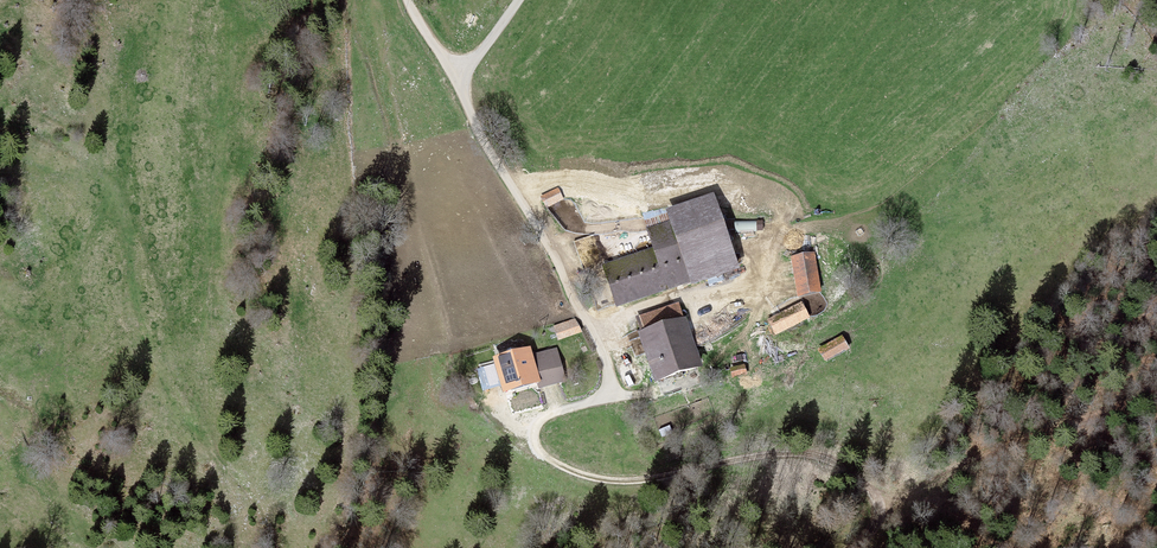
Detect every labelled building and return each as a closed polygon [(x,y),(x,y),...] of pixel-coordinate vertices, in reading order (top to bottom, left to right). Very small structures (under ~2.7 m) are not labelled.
[(565,204),(560,193),(544,200),(549,211),(565,204)] [(665,210),(667,218),(651,223),(658,244),(598,265),(612,303),(687,276),(689,280),(729,264),(707,195),(665,210)] [(813,253),(795,258),(800,297),(820,292),(813,253)] [(764,317),(772,331),(804,313),(796,300),(764,317)] [(652,376),(693,363),(674,304),(634,317),(652,376)] [(553,337),(571,330),(568,322),(550,329),(553,337)] [(842,336),(820,349),(827,361),(848,348),(842,336)] [(508,358),(497,361),(505,389),(535,381),(538,388),(559,382),(552,357),(531,363),(528,352),(516,355),(515,350),(513,349),(508,351),(507,353),(508,358)] [(739,362),(727,365),(728,374),(742,369),(739,362)]
